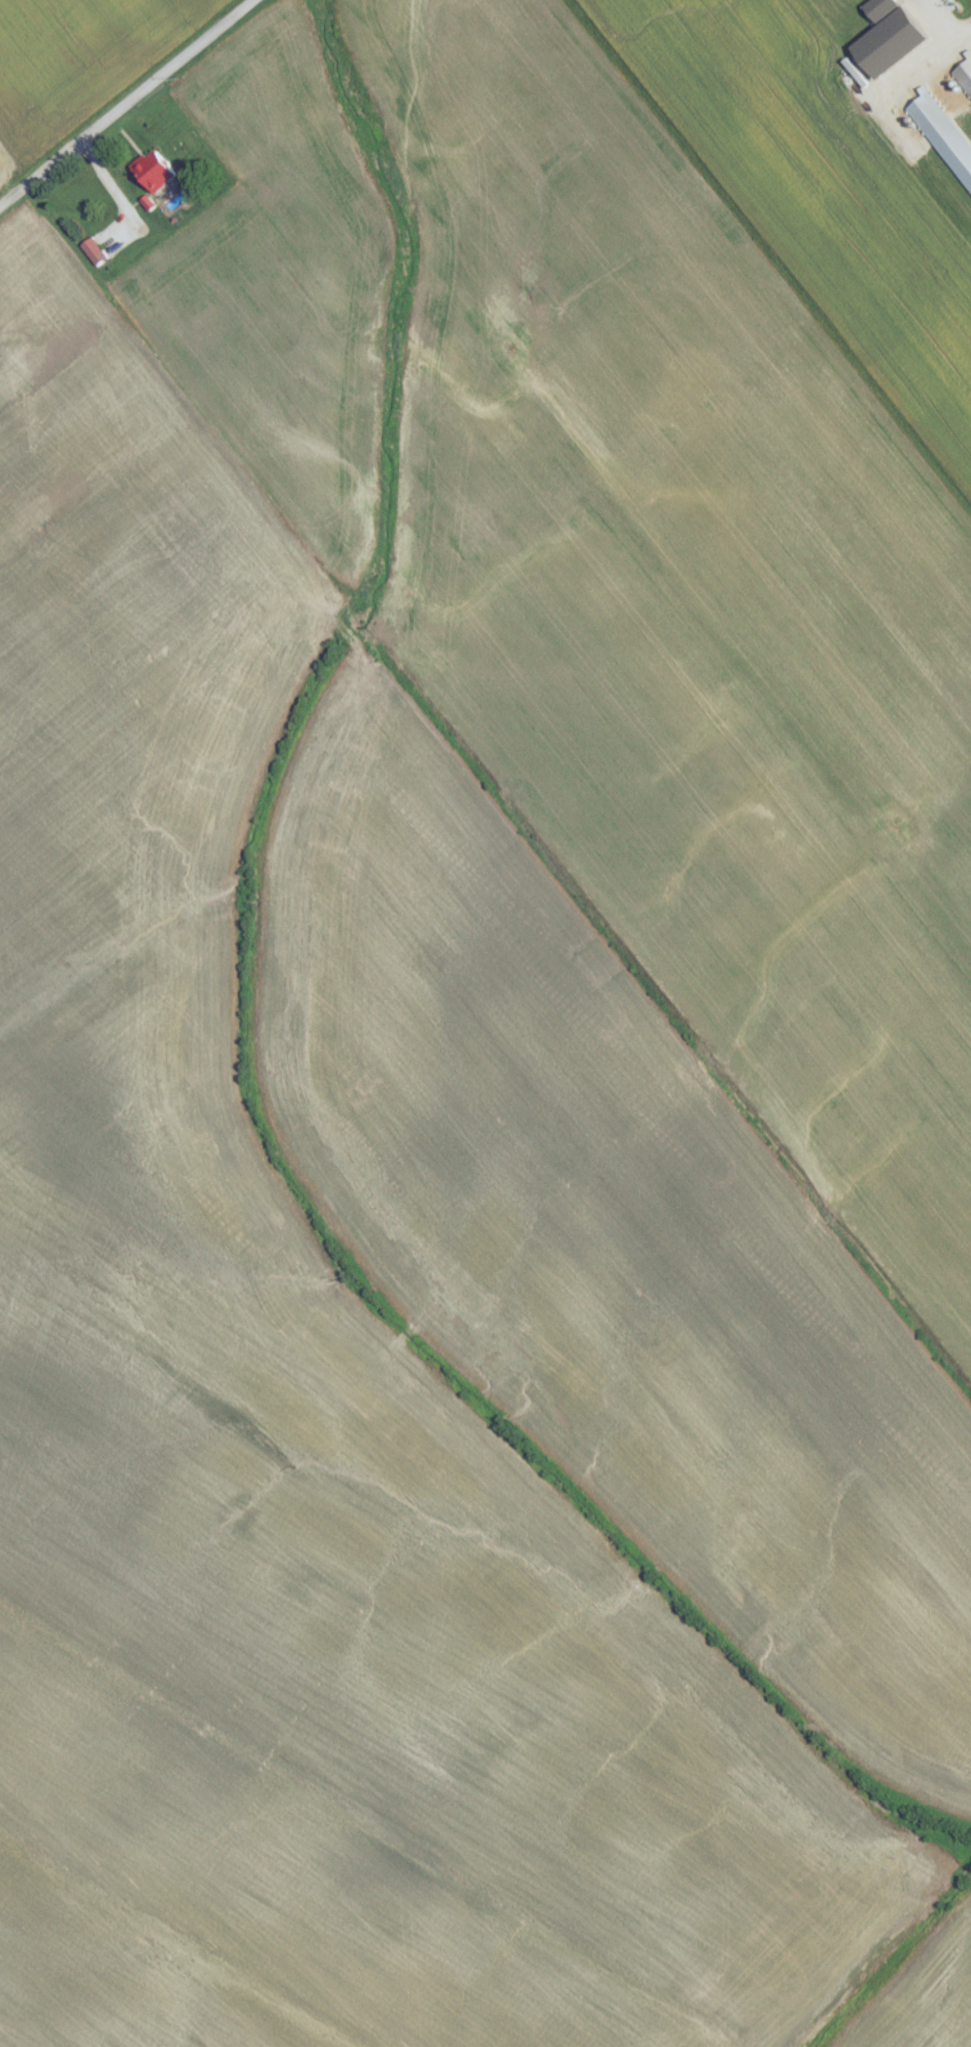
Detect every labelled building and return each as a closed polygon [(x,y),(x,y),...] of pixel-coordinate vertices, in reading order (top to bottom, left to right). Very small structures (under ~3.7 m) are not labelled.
[(958,74),(970,93),(970,65),(958,74)] [(910,112),(970,196),(970,146),(934,95),(910,112)] [(135,170),(155,200),(179,184),(160,154),(135,170)] [(82,251),(97,273),(109,265),(94,243),(82,251)]
